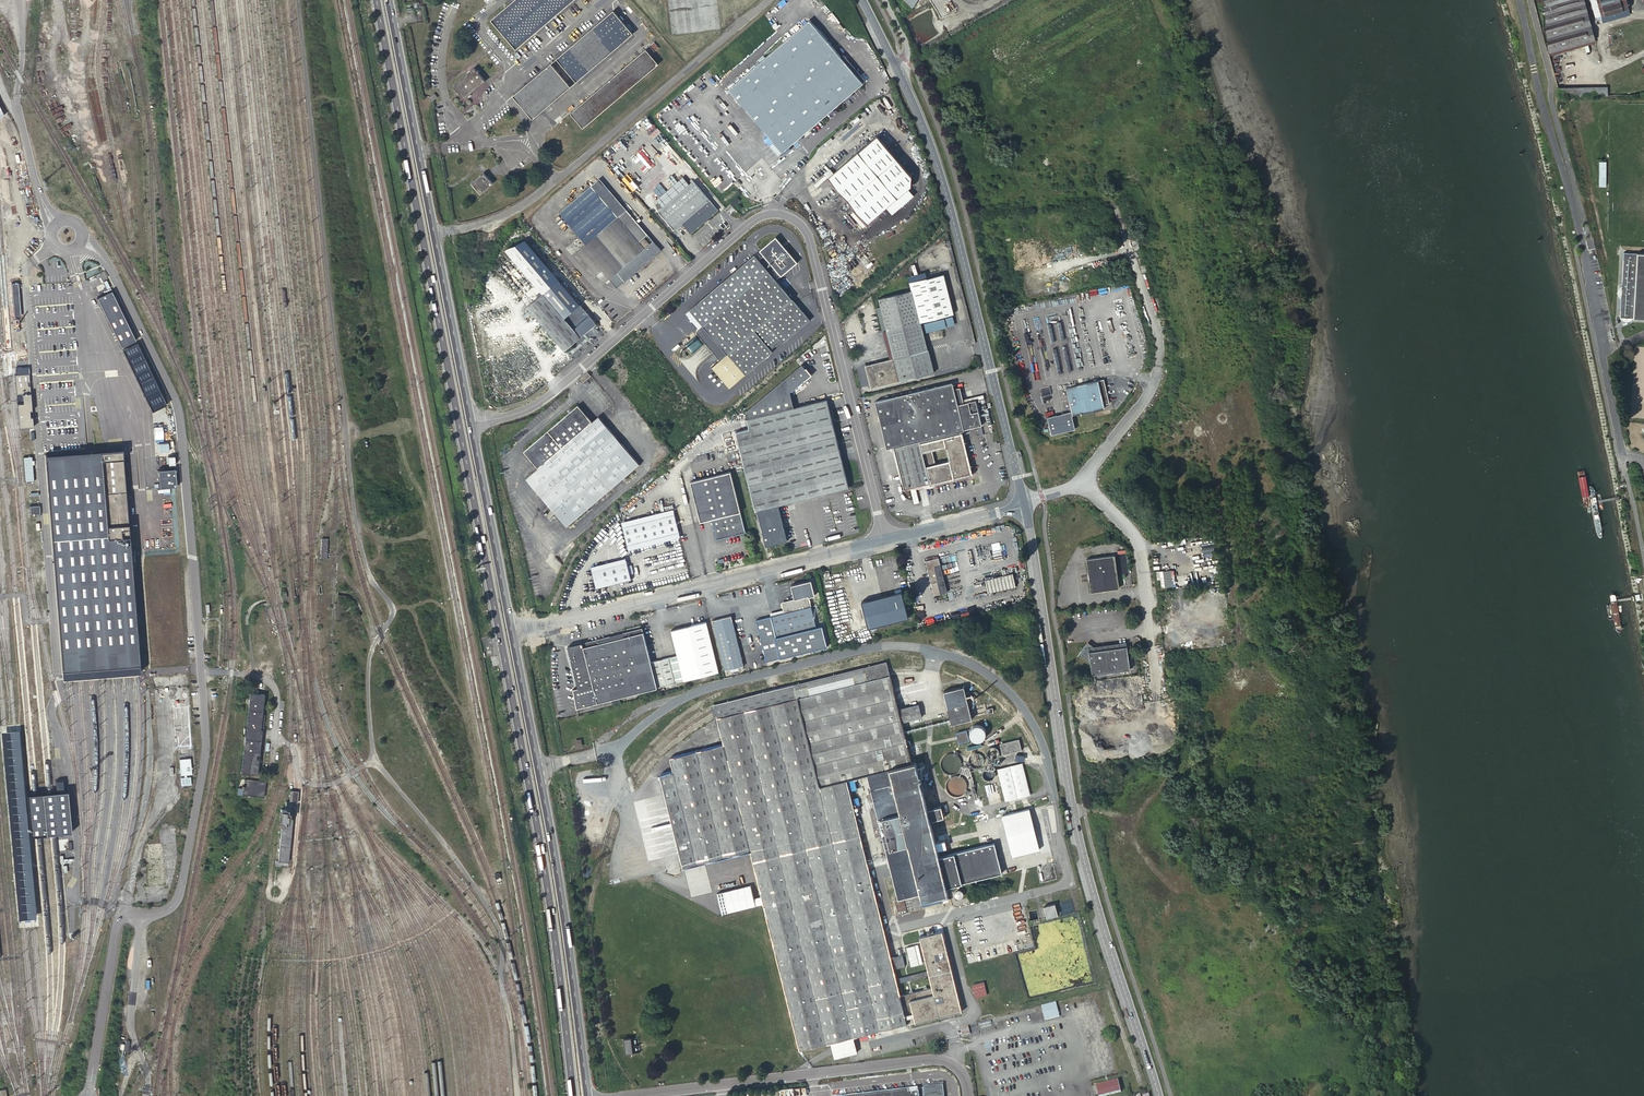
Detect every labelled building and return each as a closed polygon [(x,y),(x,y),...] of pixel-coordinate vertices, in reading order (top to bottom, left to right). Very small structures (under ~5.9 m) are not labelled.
[(574,0),(514,0),(491,19),(516,49),(541,28),(546,33),(549,33),(551,32),(551,30),(552,27),(548,22),(574,0)] [(913,8),(919,0),(904,0),(913,8)] [(1594,39),(1583,0),(1544,0),(1546,5),(1545,5),(1548,52),(1594,39)] [(1600,14),(1628,6),(1626,0),(1596,0),(1600,14)] [(571,87),(567,82),(573,78),(576,82),(633,34),(632,32),(633,32),(614,8),(510,88),(515,94),(513,96),(533,119),(571,87)] [(772,142),(780,152),(862,82),(809,20),(727,90),(772,142)] [(1548,52),(1549,55),(1594,42),(1594,39),(1548,52)] [(659,64),(646,49),(571,113),(583,128),(659,64)] [(475,68),(453,86),(464,99),(485,81),(475,68)] [(434,92),(429,97),(433,101),(438,97),(434,92)] [(834,173),(829,177),(868,224),(887,208),(909,190),(912,186),(912,177),(878,136),(834,173)] [(768,145),(777,155),(780,152),(772,142),(768,145)] [(6,178),(22,172),(19,165),(3,170),(6,178)] [(493,183),(484,173),(472,183),(480,194),(493,183)] [(585,244),(625,209),(598,177),(558,212),(585,244)] [(683,224),(691,234),(718,210),(693,181),(658,211),(675,230),(683,224)] [(909,190),(887,208),(892,214),(913,195),(909,190)] [(730,204),(733,207),(740,202),(737,198),(730,204)] [(617,288),(625,281),(661,250),(625,209),(585,244),(575,253),(602,284),(609,278),(617,288)] [(753,259),(691,310),(706,328),(729,355),(722,360),(713,368),(731,390),(774,354),(771,351),(782,342),(785,345),(813,322),(778,280),(774,275),(779,271),(782,275),(784,277),(799,264),(778,239),(761,254),(765,258),(757,264),(753,259)] [(1619,315),(1643,317),(1643,252),(1623,251),(1619,315)] [(683,257),(688,263),(692,260),(687,254),(683,257)] [(778,280),(782,275),(779,271),(774,275),(778,280)] [(886,330),(920,322),(952,313),(943,273),(909,282),(911,289),(878,297),(880,306),(886,330)] [(544,293),(582,337),(597,324),(559,280),(544,293)] [(112,290),(97,297),(121,347),(131,342),(136,339),(112,290)] [(566,350),(582,337),(544,293),(528,306),(562,345),(566,350)] [(876,307),(888,358),(892,358),(886,330),(880,306),(876,307)] [(892,358),(888,358),(863,364),(869,387),(932,371),(920,322),(886,330),(892,358)] [(706,328),(699,333),(722,360),(729,355),(706,328)] [(131,342),(121,347),(126,359),(136,354),(131,342)] [(771,351),(774,354),(785,345),(782,342),(771,351)] [(808,371),(801,364),(747,411),(749,419),(794,407),(790,392),(804,380),(804,381),(807,378),(804,374),(808,371)] [(581,378),(584,382),(591,376),(588,372),(581,378)] [(1101,404),(1106,403),(1108,403),(1103,379),(1084,383),(1064,387),(1070,414),(1046,419),(1049,434),(1073,428),(1070,415),(1091,411),(1101,408),(1101,404)] [(955,387),(953,380),(876,400),(887,446),(893,444),(903,487),(929,481),(930,484),(973,473),(962,429),(983,424),(977,398),(969,400),(965,401),(964,398),(961,386),(955,387)] [(747,419),(748,428),(736,431),(755,510),(757,509),(766,545),(787,540),(778,504),(849,487),(827,399),(794,407),(749,419),(747,419)] [(547,502),(568,526),(640,464),(604,422),(599,416),(591,422),(577,406),(525,451),(539,467),(527,478),(547,502)] [(68,451),(68,442),(48,442),(48,451),(68,451)] [(123,454),(46,460),(63,682),(69,682),(81,681),(91,680),(102,679),(113,678),(124,677),(135,676),(140,676),(123,454)] [(691,481),(701,522),(712,519),(717,539),(746,532),(731,471),(691,481)] [(680,535),(674,512),(622,525),(627,548),(680,535)] [(1086,559),(1091,592),(1114,589),(1119,584),(1115,556),(1086,559)] [(941,570),(939,558),(926,561),(931,583),(934,595),(947,592),(942,569),(941,570)] [(632,580),(628,563),(593,572),(597,589),(632,580)] [(785,581),(790,600),(809,596),(809,597),(821,594),(816,573),(785,581)] [(1013,573),(985,579),(988,593),(1016,586),(1013,573)] [(861,601),(868,627),(908,617),(901,587),(894,589),(894,592),(861,601)] [(816,625),(809,597),(809,596),(790,600),(782,602),(784,612),(771,615),(776,636),(816,625)] [(714,619),(727,669),(745,664),(733,615),(714,619)] [(659,658),(665,684),(719,670),(706,621),(672,630),(678,653),(659,658)] [(582,648),(643,632),(641,627),(581,642),(582,648)] [(597,702),(657,686),(650,661),(643,632),(582,648),(597,702)] [(575,708),(597,702),(582,648),(581,642),(581,641),(566,645),(576,686),(570,688),(573,701),(575,708)] [(1095,643),(1092,645),(1098,651),(1112,649),(1111,645),(1100,646),(1095,643)] [(1098,651),(1092,645),(1090,645),(1087,645),(1085,646),(1080,653),(1090,661),(1092,675),(1130,670),(1127,647),(1112,649),(1098,651)] [(657,686),(665,684),(659,658),(650,661),(657,686)] [(794,681),(797,695),(889,671),(886,658),(794,681)] [(928,810),(916,758),(911,760),(901,718),(898,706),(889,671),(797,695),(716,715),(715,716),(715,720),(721,741),(666,756),(669,769),(657,772),(663,798),(680,866),(747,849),(762,905),(798,1050),(828,1042),(907,1021),(907,1024),(961,1009),(941,931),(920,936),(929,971),(897,980),(894,970),(891,958),(866,862),(888,856),(898,896),(895,897),(899,912),(941,900),(940,895),(949,892),(947,885),(940,855),(931,819),(928,810)] [(1007,681),(1010,677),(1000,671),(997,676),(1007,681)] [(715,707),(716,715),(797,695),(794,681),(755,691),(715,707)] [(943,687),(952,721),(973,715),(964,682),(943,687)] [(715,716),(716,715),(715,707),(755,691),(709,702),(710,707),(714,720),(715,720),(715,716)] [(247,735),(243,775),(259,776),(263,740),(265,716),(263,716),(265,696),(251,694),(247,730),(246,730),(245,735),(247,735)] [(181,723),(190,722),(187,695),(179,696),(181,723)] [(918,701),(898,706),(901,718),(921,713),(918,701)] [(985,730),(976,721),(966,729),(975,739),(985,730)] [(958,741),(968,739),(966,729),(955,731),(958,741)] [(1000,740),(1003,751),(1023,746),(1020,735),(1000,740)] [(999,751),(999,749),(999,748),(999,746),(998,746),(997,745),(997,744),(996,743),(994,743),(993,743),(992,743),(991,743),(990,744),(989,745),(988,746),(987,747),(987,748),(987,749),(987,750),(987,751),(987,752),(988,753),(989,754),(991,755),(992,755),(993,756),(994,755),(995,755),(996,755),(997,754),(998,753),(999,752),(999,751)] [(984,758),(984,756),(984,755),(984,753),(983,752),(982,751),(981,750),(980,749),(978,749),(977,749),(977,748),(975,749),(974,749),(972,750),(971,751),(970,751),(970,752),(969,753),(969,755),(969,756),(969,758),(969,759),(970,760),(971,762),(972,763),(973,764),(975,764),(976,764),(978,764),(979,764),(981,763),(981,762),(982,762),(983,761),(984,759),(984,758)] [(961,762),(961,761),(961,760),(961,759),(961,758),(960,757),(960,755),(958,754),(957,753),(957,752),(956,752),(954,751),(953,751),(952,751),(951,751),(949,751),(948,751),(947,752),(945,753),(944,754),(943,755),(942,756),(942,757),(941,758),(941,759),(941,760),(941,761),(941,762),(941,763),(941,764),(942,765),(942,766),(943,767),(944,768),(945,769),(946,770),(947,770),(948,771),(950,771),(951,771),(953,771),(954,771),(956,770),(957,769),(958,768),(960,767),(961,765),(961,764),(961,763),(961,762)] [(190,759),(179,760),(181,776),(184,776),(187,776),(192,775),(190,759)] [(999,765),(1006,798),(1032,792),(1024,759),(999,765)] [(995,771),(995,770),(995,769),(994,768),(994,767),(993,766),(992,765),(991,765),(990,764),(989,764),(988,764),(987,765),(986,765),(985,765),(985,766),(984,767),(984,768),(983,769),(983,770),(983,771),(983,772),(984,772),(984,773),(984,774),(985,774),(986,775),(987,776),(988,776),(989,776),(990,776),(991,776),(992,775),(993,774),(994,774),(994,772),(995,771)] [(966,784),(966,782),(966,780),(965,779),(965,777),(964,776),(963,775),(962,774),(961,774),(960,773),(958,772),(957,772),(955,772),(954,772),(953,773),(951,773),(950,774),(949,774),(948,776),(947,777),(946,778),(946,779),(946,781),(946,783),(946,784),(946,785),(947,787),(948,789),(949,790),(950,791),(951,791),(953,792),(955,792),(956,793),(957,792),(958,792),(960,792),(960,791),(962,791),(963,790),(963,789),(964,788),(965,788),(965,787),(966,786),(966,784)] [(187,777),(187,776),(184,776),(185,778),(181,778),(182,786),(192,785),(191,777),(187,777)] [(268,784),(246,780),(245,785),(244,785),(243,788),(245,788),(243,795),(265,799),(268,784)] [(298,792),(290,791),(289,802),(285,802),(284,810),(280,810),(279,823),(282,823),(279,863),(288,863),(289,863),(293,819),(292,819),(293,803),(297,803),(298,792)] [(934,808),(928,810),(931,819),(945,816),(942,805),(934,807),(934,808)] [(1039,849),(1029,807),(1001,813),(1010,855),(1039,849)] [(165,808),(150,827),(155,831),(170,811),(165,808)] [(995,841),(940,855),(947,885),(1003,871),(995,841)] [(950,898),(949,892),(940,895),(941,900),(950,898)] [(1044,906),(1047,917),(1058,914),(1055,903),(1044,906)] [(891,958),(894,970),(905,967),(902,956),(891,958)] [(973,984),(976,997),(988,994),(984,981),(973,984)] [(1042,1007),(1045,1020),(1059,1017),(1056,1004),(1042,1007)] [(624,1038),(626,1053),(642,1051),(641,1043),(633,1044),(632,1037),(624,1038)] [(1098,1095),(1100,1095),(1097,1086),(1111,1083),(1111,1081),(1095,1085),(1098,1095)] [(1100,1095),(1110,1095),(1122,1093),(1118,1081),(1111,1083),(1097,1086),(1100,1095)] [(923,1089),(939,1087),(940,1095),(943,1095),(942,1084),(923,1086),(923,1089)] [(923,1089),(924,1095),(940,1095),(939,1087),(923,1089)]
